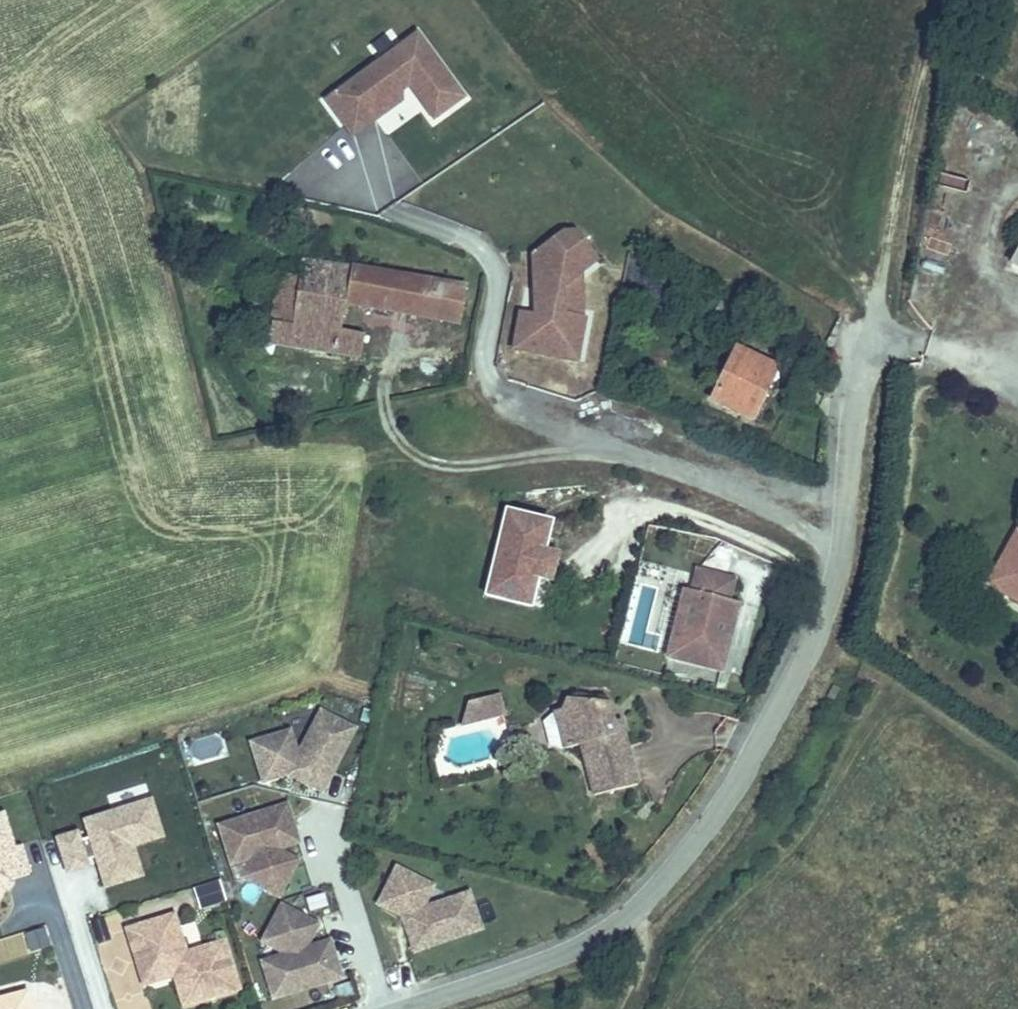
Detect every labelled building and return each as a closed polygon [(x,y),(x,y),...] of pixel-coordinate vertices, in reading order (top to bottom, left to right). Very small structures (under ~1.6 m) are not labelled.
[(463,98),(417,35),(327,100),(353,136),(376,118),(370,110),(381,102),(387,111),(401,101),(401,89),(408,84),(434,119),(463,98)] [(370,110),(376,118),(387,111),(381,102),(370,110)] [(967,187),(968,177),(943,174),(942,184),(967,187)] [(514,349),(556,357),(562,358),(565,339),(580,342),(585,317),(583,317),(562,313),(561,286),(582,271),(596,260),(576,233),(568,239),(563,233),(533,255),(535,315),(520,312),(514,349)] [(349,267),(307,261),(305,271),(297,326),(293,325),(275,323),(271,322),(268,341),(360,355),(363,333),(339,329),(343,302),(349,267)] [(244,274),(263,277),(265,265),(246,262),(244,274)] [(276,267),(265,265),(263,277),(274,279),(276,267)] [(457,322),(464,287),(349,267),(343,302),(457,322)] [(275,323),(293,325),(297,326),(305,271),(283,268),(275,323)] [(562,313),(583,317),(582,271),(561,286),(562,313)] [(562,358),(577,360),(580,342),(565,339),(562,358)] [(713,400),(752,419),(776,368),(737,350),(713,400)] [(776,368),(752,419),(757,421),(781,371),(776,368)] [(507,511),(486,596),(531,606),(538,580),(545,549),(551,522),(507,511)] [(1017,531),(992,576),(1017,590),(1017,531)] [(560,553),(545,549),(538,580),(553,583),(560,553)] [(734,579),(697,570),(691,594),(684,592),(667,658),(721,672),(738,605),(728,603),(734,579)] [(1017,601),(1017,590),(992,576),(988,584),(1017,601)] [(832,684),(826,695),(834,699),(840,688),(832,684)] [(501,694),(491,697),(495,710),(504,708),(501,694)] [(491,697),(470,702),(463,727),(507,716),(504,708),(495,710),(491,697)] [(568,699),(561,711),(553,713),(543,723),(549,746),(564,750),(581,745),(595,795),(638,784),(625,734),(617,736),(614,722),(609,703),(568,699)] [(298,756),(290,731),(252,743),(263,782),(289,774),(322,791),(354,729),(321,712),(298,756)] [(614,722),(617,736),(625,734),(621,720),(614,722)] [(135,801),(81,817),(103,890),(161,873),(156,855),(145,858),(142,847),(167,839),(151,784),(131,789),(135,801)] [(287,805),(220,826),(231,863),(254,856),(243,878),(278,896),(293,869),(288,856),(276,849),(298,842),(287,805)] [(10,880),(29,874),(21,845),(14,848),(3,812),(0,813),(0,898),(10,880)] [(52,836),(64,877),(90,869),(79,828),(52,836)] [(421,908),(432,885),(396,867),(378,904),(402,915),(414,951),(480,927),(468,892),(421,908)] [(219,882),(194,890),(200,908),(225,900),(219,882)] [(274,998),(341,977),(330,941),(306,949),(314,934),(310,921),(282,907),(263,943),(286,955),(263,962),(274,998)] [(127,930),(141,975),(172,966),(185,973),(194,1003),(239,989),(224,941),(186,953),(174,916),(127,930)] [(24,933),(30,952),(52,946),(46,926),(24,933)] [(194,1003),(185,973),(172,966),(141,975),(144,985),(175,976),(184,1006),(194,1003)] [(26,994),(0,1000),(0,1008),(30,1008),(26,994)]
